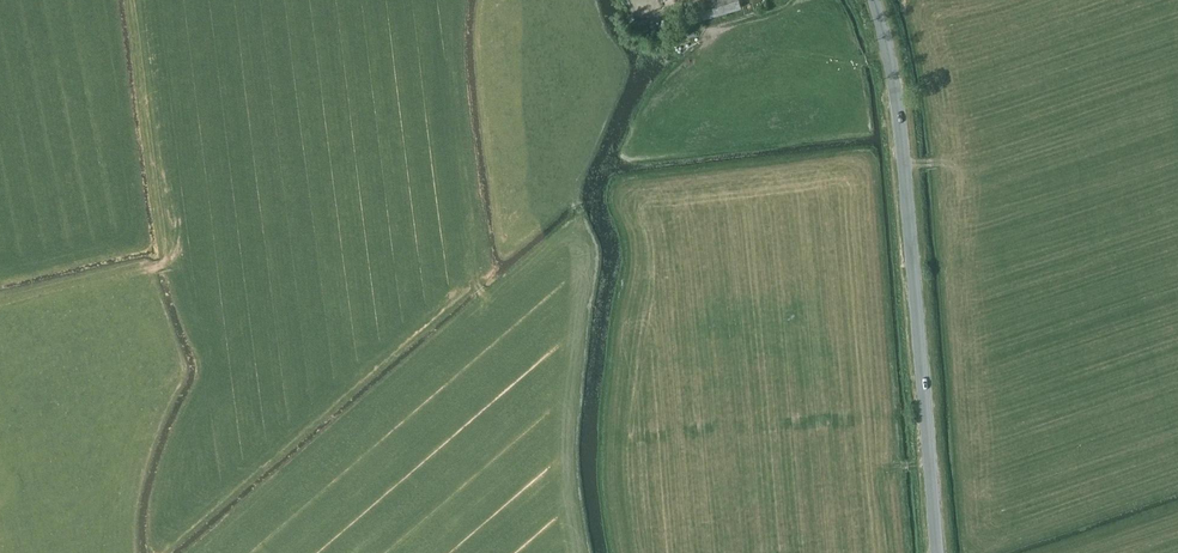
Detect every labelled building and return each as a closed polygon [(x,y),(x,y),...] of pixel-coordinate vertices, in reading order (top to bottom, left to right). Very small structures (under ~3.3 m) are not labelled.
[(741,7),(739,0),(697,0),(702,17),(741,7)]
